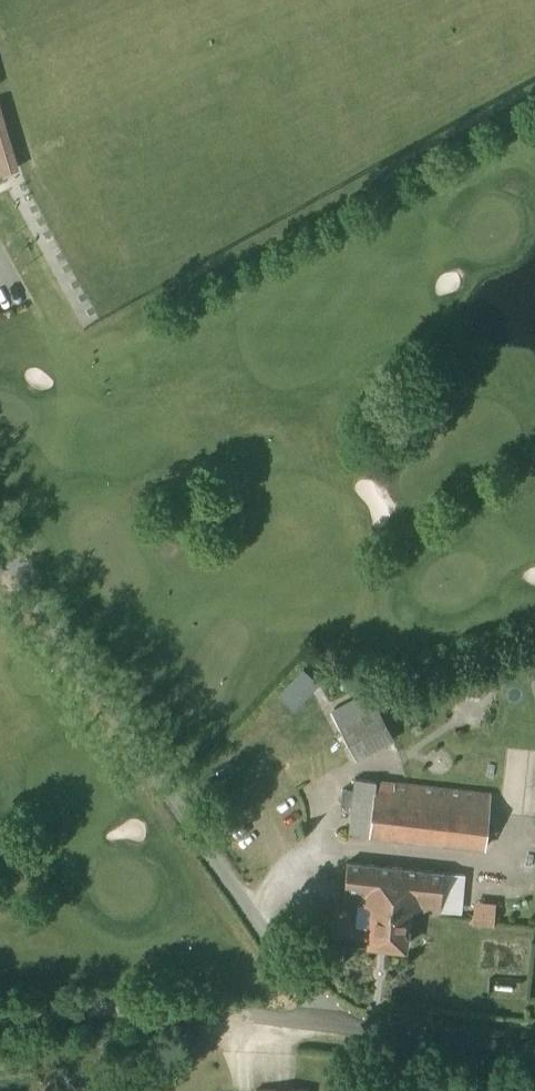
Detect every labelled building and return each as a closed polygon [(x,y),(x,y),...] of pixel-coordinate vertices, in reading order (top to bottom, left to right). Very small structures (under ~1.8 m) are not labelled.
[(16,163),(0,109),(0,167),(16,163)] [(298,665),(273,692),(290,708),(316,681),(298,665)] [(358,756),(394,736),(377,704),(372,707),(364,691),(332,707),(358,756)] [(355,777),(354,788),(343,787),(342,787),(340,803),(341,803),(352,804),(349,831),(485,845),(490,791),(355,777)] [(443,871),(433,870),(347,861),(342,900),(372,903),(368,941),(404,945),(409,907),(438,911),(443,871)] [(468,922),(491,923),(493,899),(469,898),(468,922)]
